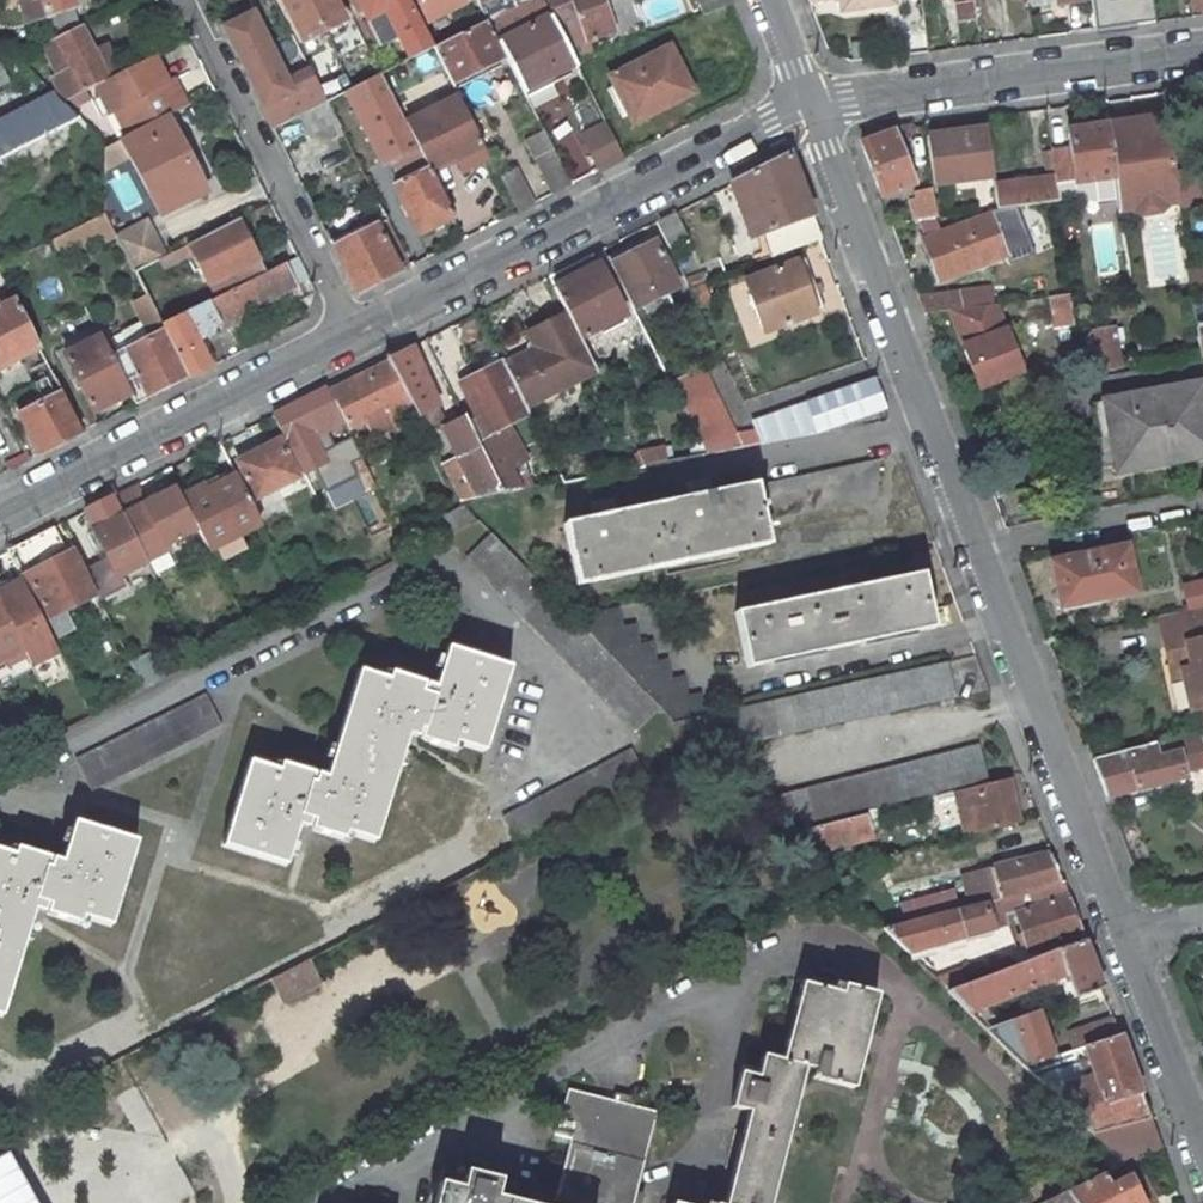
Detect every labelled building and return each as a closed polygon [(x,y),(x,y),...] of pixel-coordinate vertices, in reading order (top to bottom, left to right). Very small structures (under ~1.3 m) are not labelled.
[(27,23),(47,16),(49,22),(41,25),(48,42),(76,28),(71,9),(74,8),(72,0),(21,0),(27,23)] [(303,42),(324,31),(308,0),(281,0),(303,42)] [(324,31),(345,20),(334,0),(308,0),(324,31)] [(380,47),(398,37),(409,60),(433,48),(409,0),(356,0),(380,47)] [(463,0),(415,0),(426,22),(465,3),(463,0)] [(479,5),(479,7),(487,21),(517,7),(513,0),(489,0),(479,5)] [(487,21),(505,57),(522,91),(544,80),(547,86),(580,71),(567,47),(554,22),(542,0),(531,0),(517,7),(487,21)] [(554,22),(567,47),(587,40),(613,31),(601,0),(546,0),(554,22)] [(703,16),(732,5),(730,0),(697,0),(703,16)] [(839,9),(846,11),(867,9),(866,0),(838,0),(839,9)] [(867,9),(888,6),(893,2),(893,0),(866,0),(867,9)] [(1154,22),(1151,0),(1091,0),(1094,30),(1154,22)] [(1194,17),(1202,15),(1202,0),(1191,0),(1194,17)] [(956,23),(976,20),(974,1),(966,2),(954,4),(956,23)] [(464,33),(487,21),(479,7),(472,11),(456,19),(464,33)] [(223,27),(239,60),(263,49),(269,45),(253,13),(223,27)] [(924,48),(919,18),(902,20),(906,51),(924,48)] [(464,33),(435,47),(433,48),(454,90),(472,81),(469,75),(505,57),(487,21),(464,33)] [(48,42),(42,45),(57,76),(51,79),(63,103),(95,87),(108,80),(94,52),(80,26),(76,28),(48,42)] [(287,81),(269,45),(263,49),(281,84),(287,81)] [(106,46),(94,52),(108,80),(120,74),(106,46)] [(633,123),(692,93),(668,48),(610,78),(633,123)] [(263,49),(239,60),(274,129),(301,115),(327,102),(326,101),(319,87),(311,69),(287,81),(281,84),(263,49)] [(115,111),(127,136),(164,118),(186,107),(177,89),(172,92),(168,83),(154,56),(120,74),(108,80),(95,87),(109,114),(115,111)] [(10,82),(0,62),(0,87),(10,82)] [(327,102),(340,127),(358,117),(383,164),(393,159),(401,176),(419,167),(421,171),(394,186),(419,234),(452,217),(429,170),(405,124),(380,73),(353,88),(326,101),(327,102)] [(326,101),(353,88),(346,74),(319,87),(326,101)] [(172,92),(177,89),(173,81),(168,83),(172,92)] [(71,122),(53,95),(0,122),(0,158),(71,122)] [(458,97),(405,124),(429,170),(456,156),(464,171),(489,157),(458,97)] [(327,102),(301,115),(312,137),(332,136),(342,132),(340,127),(327,102)] [(1107,116),(1108,125),(1166,117),(1165,109),(1107,116)] [(1166,117),(1108,125),(1115,179),(1116,187),(1119,209),(1134,207),(1141,200),(1155,198),(1163,204),(1178,202),(1166,117)] [(127,136),(119,140),(127,155),(158,215),(203,193),(164,118),(127,136)] [(94,139),(75,120),(71,122),(0,158),(0,187),(94,139)] [(600,170),(623,158),(606,124),(583,136),(600,170)] [(1068,130),(1070,148),(1051,151),(1054,178),(1055,184),(1074,182),(1074,184),(1104,180),(1115,179),(1108,125),(1068,130)] [(993,176),(987,129),(926,137),(933,185),(993,176)] [(543,132),(525,141),(551,194),(570,185),(543,132)] [(881,198),(913,186),(892,132),(861,143),(881,198)] [(119,140),(104,148),(116,161),(127,155),(119,140)] [(1050,150),(1044,151),(1048,179),(1054,178),(1050,150)] [(789,154),(741,179),(760,231),(770,258),(821,239),(789,154)] [(517,169),(500,178),(517,212),(534,203),(517,169)] [(1055,184),(1054,178),(1048,179),(994,186),(997,210),(1017,207),(1057,202),(1055,184)] [(730,184),(749,235),(760,231),(741,179),(730,184)] [(1115,179),(1104,180),(1106,188),(1116,187),(1115,179)] [(933,194),(916,196),(917,200),(910,202),(913,221),(917,221),(932,218),(936,217),(933,194)] [(121,235),(144,222),(135,205),(112,217),(121,235)] [(988,214),(1005,256),(1009,265),(1035,255),(1017,207),(997,210),(987,211),(988,214)] [(104,213),(51,240),(56,251),(58,253),(110,226),(104,213)] [(689,242),(675,213),(656,222),(670,251),(689,242)] [(939,282),(1005,256),(988,214),(938,234),(924,239),(922,240),(929,256),(923,259),(926,267),(932,265),(939,282)] [(917,221),(924,239),(938,234),(932,218),(917,221)] [(238,220),(188,245),(193,256),(213,293),(216,298),(266,273),(238,220)] [(164,257),(146,221),(144,222),(121,235),(116,237),(135,272),(157,261),(164,257)] [(386,221),(333,247),(357,294),(409,267),(386,221)] [(1094,223),(1096,272),(1118,271),(1116,222),(1094,223)] [(48,242),(40,245),(46,256),(56,251),(51,240),(48,242)] [(606,258),(633,311),(678,288),(655,241),(630,254),(627,248),(606,258)] [(164,257),(157,261),(162,271),(193,256),(188,245),(164,257)] [(157,261),(135,272),(147,296),(161,325),(162,325),(184,314),(162,271),(157,261)] [(795,262),(745,281),(764,332),(824,309),(808,268),(799,272),(795,262)] [(184,314),(162,325),(189,379),(209,368),(194,337),(200,334),(293,287),(282,264),(266,273),(216,298),(210,301),(184,314)] [(598,264),(554,287),(567,314),(579,338),(623,315),(598,264)] [(705,272),(684,280),(688,288),(708,280),(705,272)] [(28,283),(12,292),(16,300),(27,322),(43,313),(28,283)] [(989,287),(918,296),(925,314),(949,310),(991,304),(989,287)] [(1069,295),(1050,297),(1054,326),(1073,324),(1069,295)] [(141,324),(104,343),(130,394),(136,405),(189,379),(162,325),(161,325),(147,296),(131,305),(141,324)] [(39,348),(27,322),(16,300),(0,308),(0,368),(39,348)] [(1007,334),(995,304),(991,304),(949,310),(979,388),(1021,371),(1011,344),(1007,334)] [(567,314),(497,348),(505,364),(525,405),(595,370),(579,338),(567,314)] [(1195,327),(1200,360),(1202,360),(1202,325),(1195,327)] [(1100,370),(1119,367),(1113,330),(1094,333),(1100,370)] [(1014,331),(1007,334),(1011,344),(1018,341),(1014,331)] [(200,334),(194,337),(209,368),(215,366),(200,334)] [(100,335),(64,354),(93,413),(130,394),(104,343),(100,335)] [(411,347),(388,359),(390,363),(418,416),(429,411),(438,407),(411,347)] [(390,363),(331,392),(350,429),(366,421),(375,438),(407,422),(415,438),(426,433),(418,416),(390,363)] [(505,364),(462,386),(487,438),(503,470),(508,467),(523,459),(506,425),(529,414),(525,405),(505,364)] [(704,369),(671,384),(701,443),(706,455),(761,444),(756,432),(737,436),(704,369)] [(53,375),(35,384),(44,402),(18,415),(38,454),(82,433),(53,375)] [(874,380),(752,422),(756,432),(761,444),(817,433),(884,409),(874,380)] [(1202,385),(1109,402),(1113,425),(1112,432),(1112,440),(1113,450),(1113,456),(1116,471),(1118,473),(1121,473),(1202,458),(1202,391),(1202,385)] [(328,390),(273,417),(302,475),(303,474),(315,497),(332,488),(320,465),(324,463),(311,436),(316,433),(313,426),(321,421),(326,432),(329,438),(347,428),(328,390)] [(1112,432),(1113,425),(1109,402),(1104,403),(1113,450),(1112,440),(1112,432)] [(418,416),(426,433),(438,426),(429,411),(418,416)] [(321,421),(313,426),(316,433),(318,436),(326,432),(321,421)] [(467,421),(446,432),(461,461),(444,469),(460,502),(502,493),(477,443),(467,421)] [(487,438),(477,443),(502,493),(502,494),(540,487),(533,464),(510,471),(508,467),(503,470),(487,438)] [(297,477),(279,441),(237,462),(255,499),(297,477)] [(701,443),(690,447),(693,458),(707,455),(706,455),(701,443)] [(664,449),(637,453),(644,466),(644,468),(666,463),(664,449)] [(637,453),(626,458),(631,469),(644,466),(637,453)] [(756,486),(764,524),(876,499),(879,465),(861,464),(860,470),(842,468),(842,473),(824,472),(823,477),(806,475),(805,481),(788,479),(788,485),(771,483),(756,486)] [(199,481),(178,491),(181,498),(197,529),(204,544),(208,551),(261,524),(237,476),(220,485),(216,476),(212,471),(208,470),(205,470),(202,472),(199,475),(199,481)] [(768,545),(764,524),(756,486),(756,484),(711,493),(708,479),(686,484),(688,498),(617,513),(614,499),(591,504),(595,518),(564,524),(577,586),(768,545)] [(166,545),(197,529),(181,498),(178,491),(176,489),(146,505),(136,486),(114,497),(147,563),(169,551),(166,545)] [(114,497),(84,512),(107,558),(118,578),(124,575),(147,563),(114,497)] [(465,507),(437,521),(446,537),(477,521),(465,507)] [(54,527),(8,550),(21,577),(25,575),(55,636),(67,630),(58,613),(96,594),(83,569),(74,550),(44,566),(41,560),(64,548),(54,527)] [(491,533),(466,557),(635,733),(660,709),(572,617),(491,533)] [(201,554),(208,551),(204,544),(198,548),(201,554)] [(1135,591),(1126,547),(1052,563),(1061,607),(1135,591)] [(130,586),(124,575),(118,578),(107,558),(83,569),(96,594),(99,602),(130,586)] [(736,613),(748,667),(933,628),(921,575),(736,613)] [(0,593),(0,604),(23,650),(27,657),(30,664),(57,651),(22,581),(0,593)] [(10,665),(6,658),(23,650),(0,604),(0,670),(10,665)] [(616,608),(572,617),(660,709),(673,723),(705,716),(701,694),(688,697),(684,677),(671,680),(667,660),(654,662),(650,642),(637,645),(633,625),(621,628),(616,608)] [(1166,615),(1173,647),(1165,649),(1171,674),(1181,672),(1183,679),(1191,714),(1202,711),(1202,608),(1166,615)] [(1166,615),(1158,617),(1165,649),(1173,647),(1166,615)] [(249,762),(224,845),(285,864),(300,816),(313,820),(311,829),(343,838),(345,831),(374,840),(410,725),(431,732),(429,741),(452,748),(454,741),(483,750),(508,668),(448,648),(433,696),(420,692),(422,684),(390,674),(388,681),(359,672),(323,786),(301,780),(304,772),(281,765),(278,771),(249,762)] [(23,650),(6,658),(10,665),(27,657),(23,650)] [(705,716),(673,723),(702,753),(954,697),(947,663),(705,716)] [(1183,679),(1181,672),(1171,674),(1172,681),(1183,679)] [(75,761),(91,792),(222,726),(206,695),(75,761)] [(54,723),(43,729),(47,737),(59,731),(54,723)] [(1092,759),(1106,797),(1137,788),(1137,789),(1155,785),(1168,781),(1186,777),(1184,770),(1202,766),(1202,742),(1201,734),(1092,759)] [(755,791),(760,809),(784,832),(988,780),(979,746),(775,798),(772,786),(755,791)] [(648,781),(632,750),(502,818),(518,849),(648,781)] [(1018,823),(1007,780),(956,792),(966,836),(1018,823)] [(1168,781),(1155,785),(1157,794),(1170,791),(1168,781)] [(866,815),(806,831),(812,853),(875,837),(866,815)] [(1,1015),(36,900),(49,904),(46,913),(78,922),(81,916),(110,925),(134,843),(73,823),(58,871),(37,865),(39,856),(17,849),(14,856),(0,852),(0,1015),(1,1015)] [(1050,854),(969,875),(970,878),(962,880),(969,908),(1061,882),(1050,854)] [(913,923),(884,930),(905,952),(1009,924),(1007,916),(1016,912),(1028,950),(1081,934),(1061,882),(969,908),(962,910),(913,923)] [(908,906),(913,923),(962,910),(957,893),(908,906)] [(947,991),(988,1033),(997,1030),(987,1004),(1054,978),(1056,985),(1068,981),(1074,999),(1102,989),(1083,940),(1055,950),(947,991)] [(307,960),(272,979),(284,1001),(319,983),(307,960)] [(941,991),(964,984),(960,968),(937,974),(941,991)] [(761,1056),(756,1078),(739,1073),(731,1108),(748,1112),(724,1202),(768,1202),(803,1067),(813,1069),(811,1078),(852,1089),(876,995),(830,982),(828,991),(801,984),(780,1061),(761,1056)] [(997,1030),(988,1033),(1023,1068),(1053,1057),(1048,1042),(1046,1036),(1038,1014),(997,1030)] [(1080,1032),(1085,1046),(1119,1035),(1113,1019),(1079,1030),(1080,1032)] [(1080,1032),(1067,1037),(1072,1051),(1085,1046),(1080,1032)] [(1053,1057),(1023,1068),(1049,1093),(1092,1134),(1150,1120),(1119,1035),(1085,1046),(1072,1051),(1053,1057)] [(442,1171),(434,1202),(632,1202),(656,1112),(568,1090),(557,1129),(571,1133),(554,1199),(497,1184),(498,1180),(464,1171),(463,1176),(442,1171)] [(1160,1146),(1150,1120),(1092,1134),(1122,1165),(1160,1146)] [(1065,1191),(1073,1202),(1157,1202),(1143,1177),(1131,1183),(1131,1182),(1119,1188),(1117,1184),(1108,1188),(1104,1181),(1106,1180),(1104,1176),(1102,1177),(1100,1173),(1065,1191)] [(1065,1191),(1051,1198),(1054,1202),(1073,1202),(1065,1191)]
